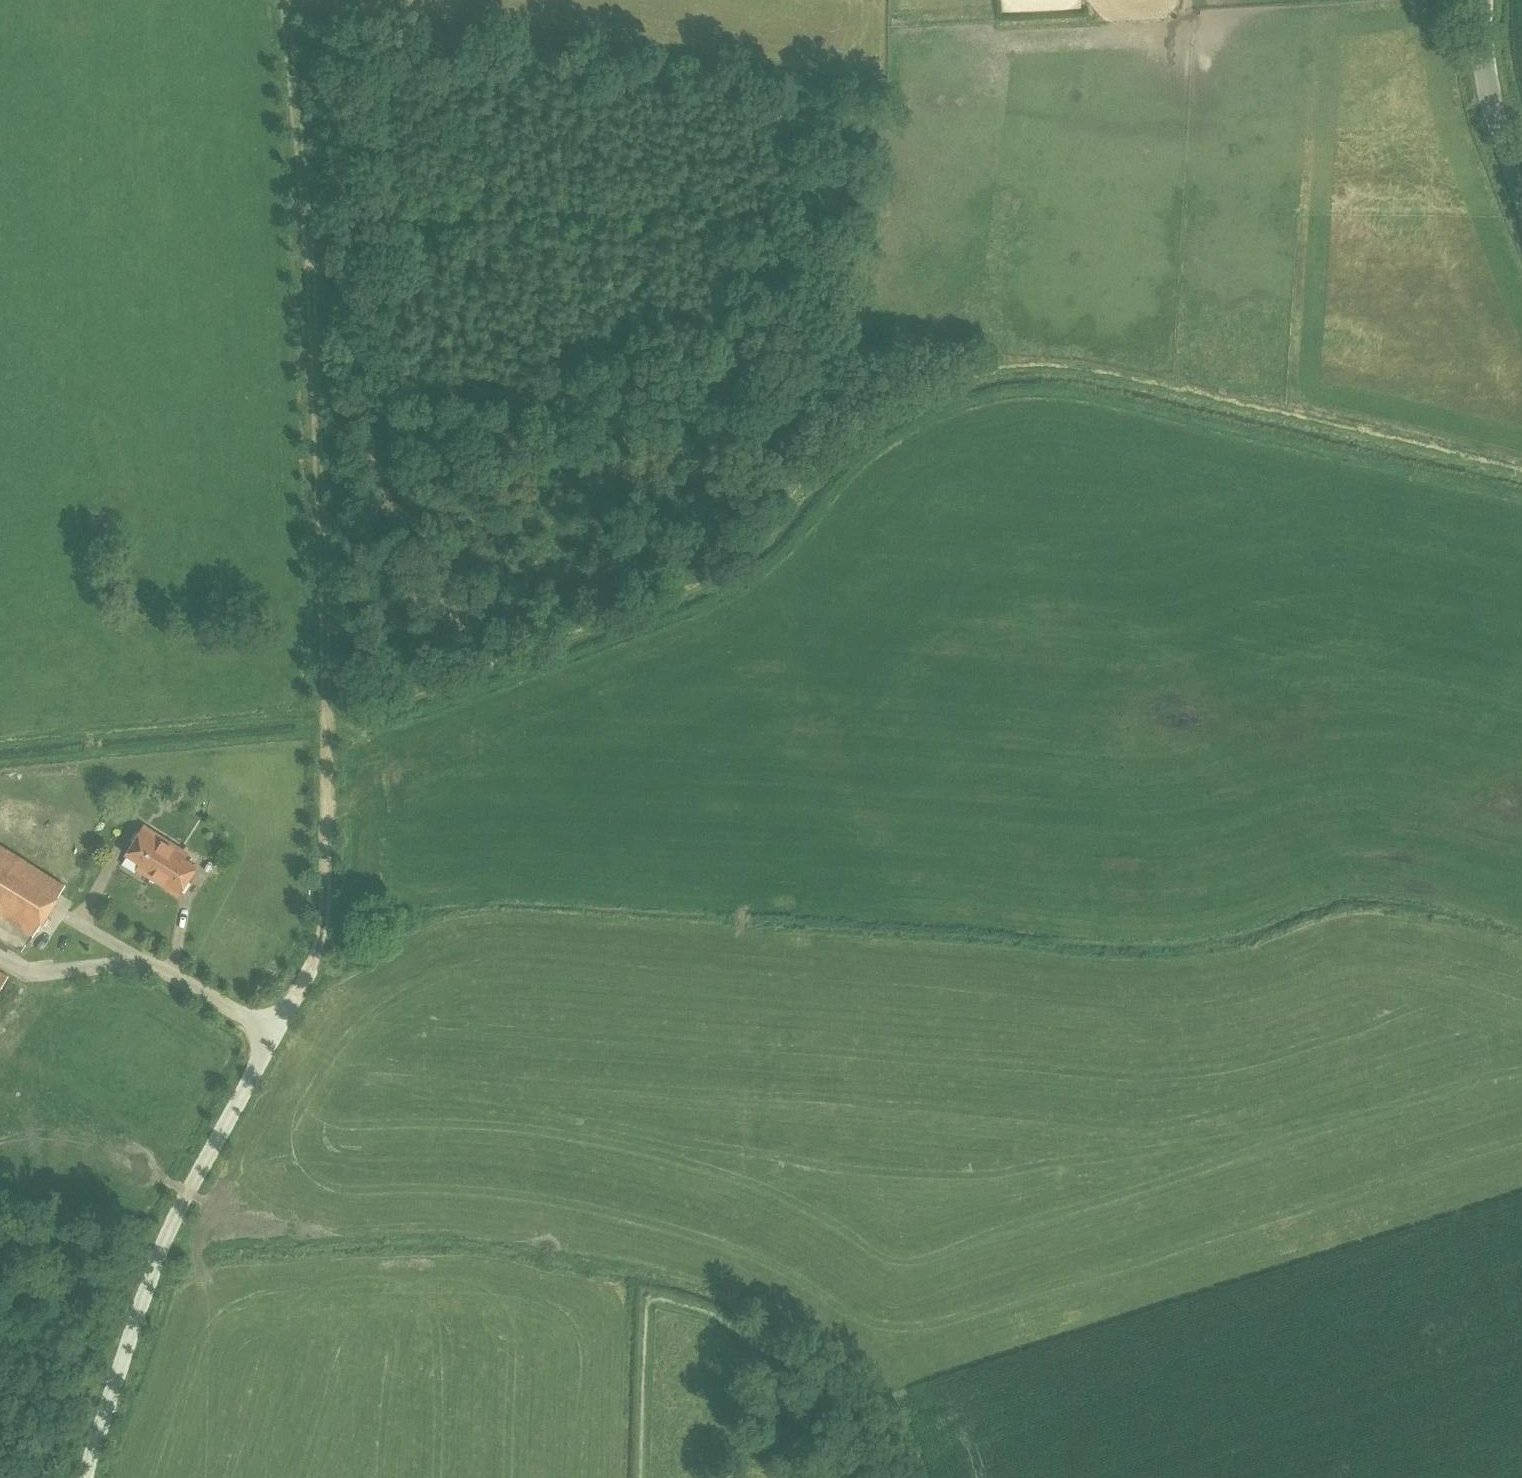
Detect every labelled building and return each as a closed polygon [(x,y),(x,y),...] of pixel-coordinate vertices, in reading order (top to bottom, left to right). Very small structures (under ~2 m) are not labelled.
[(366,677),(366,662),(356,662),(356,677),(366,677)] [(179,893),(196,866),(177,854),(181,849),(144,827),(127,854),(153,870),(150,875),(179,893)] [(2,916),(33,936),(66,884),(0,843),(0,919),(2,916)] [(9,975),(0,969),(0,990),(9,975)]
